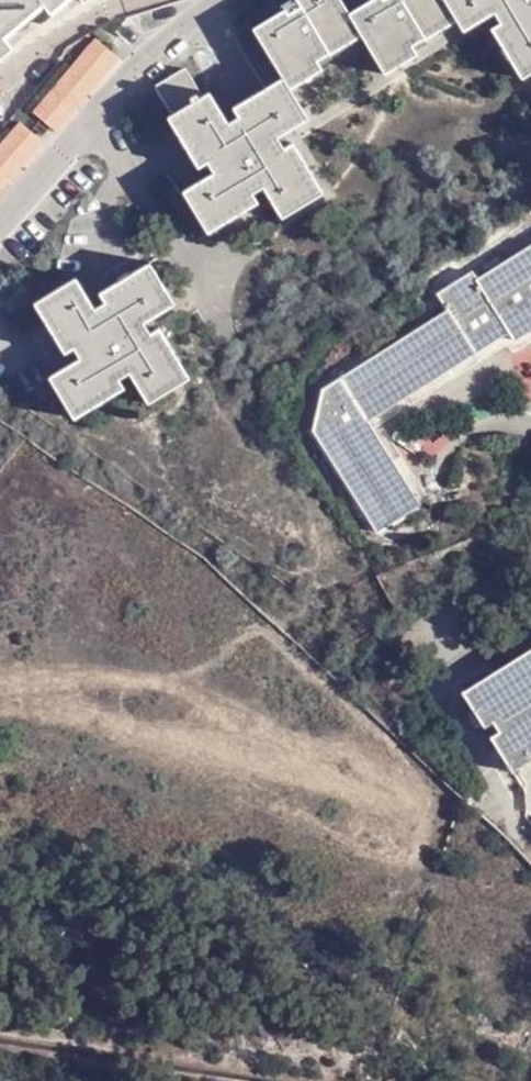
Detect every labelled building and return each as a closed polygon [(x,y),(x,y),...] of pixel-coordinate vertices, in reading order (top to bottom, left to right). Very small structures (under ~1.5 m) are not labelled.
[(12,47),(4,36),(43,3),(50,12),(64,0),(0,0),(0,57),(12,47)] [(353,21),(339,0),(303,0),(297,4),(300,8),(294,11),(291,7),(275,19),(278,24),(254,38),(284,83),(292,94),(323,74),(318,66),(329,58),(332,59),(362,39),(353,21)] [(440,0),(375,0),(378,5),(353,21),(362,39),(389,78),(418,58),(414,50),(424,43),(427,47),(457,26),(440,0)] [(457,26),(465,36),(496,19),(503,31),(494,37),(524,86),(530,81),(530,0),(440,0),(457,26)] [(99,39),(36,111),(59,130),(120,58),(99,39)] [(165,125),(170,128),(192,114),(192,109),(179,88),(175,84),(171,83),(152,97),(150,104),(165,125)] [(292,94),(284,83),(231,116),(238,126),(223,135),(204,106),(192,114),(170,128),(161,134),(192,182),(198,179),(206,192),(177,210),(201,250),(250,219),(244,210),(257,201),(277,232),(327,200),(296,152),(286,156),(279,144),(281,141),(283,143),(310,124),(292,94)] [(23,122),(0,150),(0,194),(44,142),(23,122)] [(493,288),(485,278),(451,300),(460,316),(332,397),(325,439),(387,536),(433,508),(380,424),(522,336),(528,345),(530,343),(530,265),(493,288)] [(140,419),(184,394),(153,344),(143,351),(136,339),(166,320),(139,279),(88,310),(95,320),(83,327),(64,298),(23,323),(53,369),(61,364),(68,376),(41,394),(67,436),(115,406),(111,397),(121,390),(140,419)] [(460,691),(510,772),(530,759),(530,647),(460,691)]
